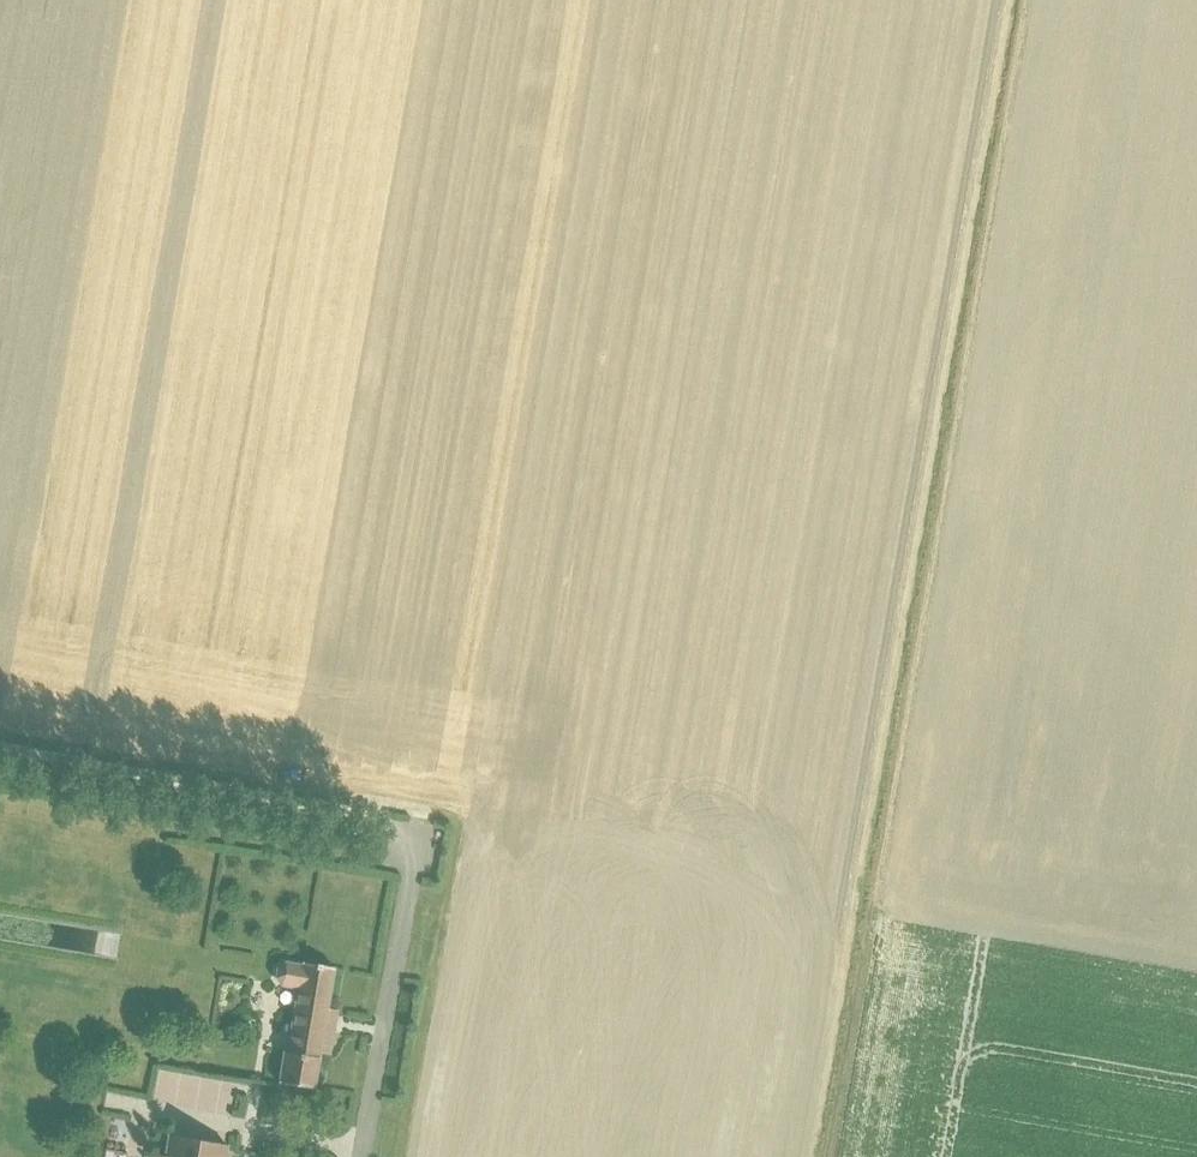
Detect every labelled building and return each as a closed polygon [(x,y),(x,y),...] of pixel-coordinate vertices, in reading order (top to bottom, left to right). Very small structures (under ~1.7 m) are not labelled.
[(103,953),(105,931),(82,930),(81,952),(103,953)] [(279,968),(277,979),(282,986),(285,986),(297,988),(286,1052),(283,1051),(277,1082),(313,1088),(319,1052),(329,1054),(336,1010),(326,1008),(333,967),(301,962),(301,965),(289,963),(286,962),(279,968)] [(226,1144),(168,1134),(165,1156),(153,1154),(152,1156),(224,1156),(226,1144)] [(88,1156),(107,1156),(107,1145),(87,1147),(88,1156)]
